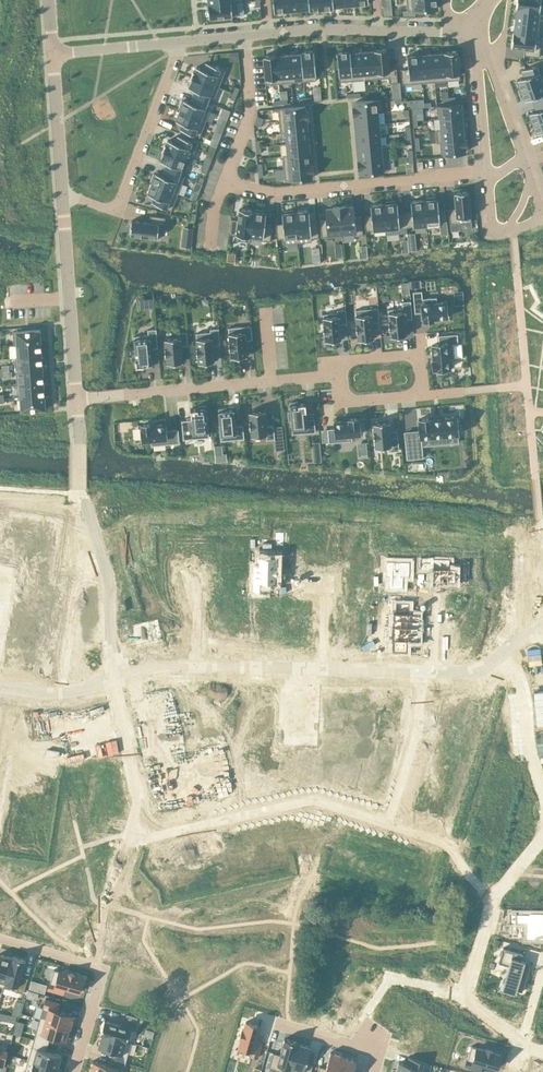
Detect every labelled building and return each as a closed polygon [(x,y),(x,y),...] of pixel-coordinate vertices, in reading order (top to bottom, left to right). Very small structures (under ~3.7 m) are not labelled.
[(285,0),(273,0),(274,12),(286,11),(285,0)] [(297,0),(285,0),(286,11),(298,10),(297,0)] [(309,0),(297,0),(298,10),(309,9),(309,10),(310,10),(309,0)] [(321,0),(309,0),(310,10),(322,9),(321,0)] [(333,0),(321,0),(322,9),(333,8),(333,0)] [(408,11),(413,10),(415,10),(421,10),(421,11),(430,11),(430,9),(437,8),(437,0),(407,0),(408,11)] [(542,4),(542,0),(517,0),(516,7),(542,10),(542,4)] [(238,15),(237,2),(208,4),(209,18),(217,17),(217,19),(226,18),(226,17),(238,15)] [(516,7),(516,8),(517,8),(515,20),(542,24),(542,10),(516,7)] [(542,27),(542,24),(515,20),(514,33),(513,32),(513,33),(542,37),(542,27)] [(539,57),(542,37),(513,33),(511,47),(525,48),(524,55),(539,57)] [(388,48),(375,49),(377,78),(390,77),(390,83),(398,82),(396,67),(389,68),(388,48)] [(377,78),(375,49),(374,49),(374,50),(362,51),(365,79),(377,78)] [(316,58),(315,58),(314,50),(301,52),(304,81),(317,80),(316,67),(317,67),(316,58)] [(460,79),(459,67),(461,66),(460,57),(458,58),(458,50),(445,52),(447,80),(460,79)] [(352,81),(350,51),(337,52),(337,60),(336,60),(337,69),(338,69),(339,82),(352,81)] [(365,79),(362,51),(350,52),(350,51),(352,81),(363,80),(365,79)] [(304,81),(301,52),(300,52),(301,53),(289,54),(291,82),(294,82),(304,81)] [(447,80),(445,52),(444,52),(432,53),(435,82),(445,81),(447,80)] [(435,82),(432,53),(427,54),(420,55),(422,83),(435,82)] [(291,82),(289,54),(277,55),(276,55),(279,83),(291,82)] [(279,83),(276,55),(263,56),(266,85),(269,84),(279,83)] [(422,83),(420,55),(407,56),(408,69),(401,69),(403,85),(422,83)] [(226,70),(206,62),(203,69),(197,67),(195,71),(194,71),(191,77),(219,87),(226,70)] [(539,64),(522,70),(524,77),(517,79),(518,80),(516,81),(519,90),(521,89),(521,90),(542,82),(542,75),(539,64)] [(210,96),(215,98),(219,87),(191,77),(189,82),(190,83),(189,87),(195,90),(193,96),(208,102),(210,96)] [(521,90),(525,100),(532,98),(534,104),(542,101),(542,82),(521,90)] [(205,108),(208,102),(193,96),(190,102),(184,100),(183,101),(182,100),(178,109),(180,109),(180,110),(206,120),(210,110),(205,108)] [(383,111),(382,99),(379,99),(377,100),(373,100),(355,101),(356,106),(353,106),(354,114),(383,111)] [(534,104),(536,110),(529,113),(530,114),(528,114),(531,123),(533,122),(533,123),(542,119),(542,101),(534,104)] [(438,118),(462,116),(461,104),(437,106),(438,118)] [(306,111),(305,106),(278,109),(279,121),(309,118),(308,111),(306,111)] [(200,137),(206,120),(180,110),(176,120),(182,123),(180,130),(200,137)] [(378,112),(383,112),(383,111),(354,114),(354,115),(356,114),(357,126),(379,124),(378,112)] [(463,128),(462,116),(438,118),(438,119),(440,119),(441,129),(436,130),(463,128)] [(307,130),(306,119),(309,119),(309,118),(279,121),(281,133),(307,130)] [(533,123),(537,133),(542,131),(542,119),(533,123)] [(380,135),(379,124),(357,126),(358,137),(380,135)] [(463,132),(463,128),(436,130),(437,142),(464,139),(463,132)] [(308,137),(307,130),(281,133),(286,133),(287,144),(309,142),(308,137)] [(386,146),(381,146),(380,135),(358,137),(359,149),(386,147),(386,146)] [(195,150),(190,148),(192,141),(177,136),(175,142),(168,140),(167,144),(165,144),(163,150),(191,160),(195,150)] [(465,152),(465,147),(467,147),(466,139),(464,139),(437,142),(440,142),(441,154),(465,152)] [(310,154),(309,142),(287,144),(288,155),(283,155),(283,156),(310,154)] [(387,158),(386,147),(359,149),(360,158),(358,158),(358,161),(387,158)] [(180,174),(186,159),(191,161),(191,160),(163,150),(161,156),(162,156),(160,161),(167,163),(165,169),(184,177),(185,176),(180,174)] [(310,161),(310,154),(283,156),(284,168),(313,165),(311,165),(310,161)] [(389,171),(387,158),(358,161),(359,169),(361,168),(362,173),(389,171)] [(314,173),(313,165),(284,168),(285,180),(312,178),(311,173),(314,173)] [(178,193),(184,177),(165,169),(162,175),(156,173),(155,174),(154,173),(150,182),(152,182),(152,183),(158,186),(178,193)] [(172,210),(178,193),(158,186),(152,183),(148,194),(154,196),(152,203),(172,210)] [(449,209),(450,224),(471,222),(470,208),(472,208),(471,199),(469,199),(469,191),(454,192),(456,208),(449,209)] [(439,209),(438,199),(435,199),(435,197),(426,198),(426,200),(424,200),(427,228),(440,227),(440,224),(447,224),(446,208),(439,209)] [(427,228),(424,200),(411,201),(412,212),(405,212),(407,233),(407,227),(426,225),(426,228),(427,228)] [(386,202),(386,203),(384,204),(387,234),(407,233),(405,212),(398,213),(397,202),(395,203),(395,201),(386,202)] [(387,234),(384,204),(370,205),(371,215),(364,216),(366,231),(386,229),(386,235),(387,234)] [(342,236),(340,206),(333,207),(333,208),(326,209),(327,219),(320,220),(322,238),(342,236)] [(354,217),(353,206),(346,207),(346,206),(340,206),(342,236),(355,234),(355,236),(363,235),(361,216),(354,217)] [(249,242),(253,210),(239,209),(238,220),(231,219),(229,234),(236,235),(236,240),(249,242)] [(265,223),(266,212),(264,212),(264,210),(255,209),(255,211),(253,211),(253,210),(249,242),(250,242),(250,239),(270,241),(272,224),(265,223)] [(298,243),(295,212),(294,212),(293,210),(284,211),(284,213),(282,213),(283,223),(276,224),(277,239),(284,238),(285,244),(298,243)] [(309,210),(295,212),(298,243),(312,241),(312,239),(319,238),(317,220),(310,221),(309,210)] [(164,225),(165,217),(150,215),(149,222),(132,220),(130,234),(140,235),(140,237),(149,238),(149,237),(160,238),(162,225),(164,225)] [(408,233),(411,251),(420,249),(418,232),(408,233)] [(422,291),(413,291),(415,313),(422,312),(423,319),(424,319),(424,320),(433,319),(433,318),(448,317),(446,301),(437,302),(436,297),(422,298),(422,291)] [(389,320),(388,320),(389,328),(390,328),(391,336),(393,336),(393,338),(405,337),(405,335),(406,335),(405,319),(412,318),(411,300),(402,301),(402,308),(388,309),(389,320)] [(368,309),(355,310),(356,318),(357,323),(356,323),(356,332),(357,331),(357,332),(358,339),(359,339),(361,339),(361,341),(371,340),(371,338),(374,338),(373,330),(372,322),(380,321),(378,308),(374,308),(368,309)] [(325,314),(323,314),(323,317),(324,324),(323,324),(324,333),(325,333),(325,335),(325,341),(328,341),(328,343),(338,342),(338,340),(341,339),(340,323),(347,323),(346,309),(337,310),(337,312),(337,313),(325,314)] [(245,340),(253,339),(251,325),(228,328),(230,341),(229,341),(229,349),(230,349),(231,357),(234,357),(235,359),(243,358),(243,356),(247,356),(245,340)] [(220,345),(219,328),(210,329),(210,332),(196,333),(197,346),(196,346),(197,355),(198,355),(199,363),(201,362),(201,365),(212,364),(212,361),(214,361),(213,345),(220,345)] [(40,329),(13,331),(14,345),(41,343),(40,329)] [(152,364),(151,348),(158,348),(156,329),(148,329),(148,335),(134,336),(135,350),(133,350),(133,358),(136,357),(136,359),(136,366),(144,365),(144,367),(152,367),(152,364)] [(189,345),(187,331),(179,332),(179,337),(165,339),(165,346),(165,347),(165,355),(166,355),(167,363),(170,363),(171,365),(179,364),(179,362),(183,362),(181,346),(189,345)] [(439,344),(432,345),(433,359),(433,369),(434,369),(437,369),(437,371),(447,371),(447,368),(450,368),(449,358),(454,358),(453,343),(458,343),(457,334),(439,335),(439,344)] [(42,356),(41,343),(14,345),(17,345),(18,357),(15,357),(15,358),(42,356)] [(43,369),(42,356),(15,358),(16,371),(43,369)] [(44,382),(43,369),(16,371),(17,384),(44,382)] [(44,395),(44,382),(17,384),(17,385),(20,384),(20,397),(44,395)] [(45,409),(44,395),(20,397),(21,411),(45,409)] [(290,412),(288,412),(289,421),(291,421),(293,434),(316,432),(314,418),(307,419),(306,403),(298,403),(298,404),(298,401),(290,402),(290,404),(290,412)] [(183,439),(209,437),(207,407),(206,407),(206,405),(198,406),(198,408),(191,409),(191,416),(192,416),(192,419),(182,420),(183,439)] [(219,411),(221,441),(244,438),(243,425),(236,425),(234,409),(227,410),(227,408),(219,409),(219,411)] [(266,426),(265,410),(261,410),(261,408),(253,409),(253,411),(249,411),(250,419),(249,419),(250,428),(251,428),(252,436),(266,434),(266,440),(275,439),(274,425),(266,426)] [(411,432),(405,433),(405,443),(407,459),(423,457),(421,438),(433,437),(434,442),(446,441),(446,436),(458,434),(458,430),(460,430),(459,420),(457,420),(457,416),(443,417),(431,418),(419,419),(420,420),(419,420),(420,431),(411,432)] [(335,428),(328,429),(329,442),(352,440),(352,435),(360,434),(359,419),(358,419),(358,418),(349,419),(335,421),(335,428)] [(374,431),(373,431),(374,439),(375,439),(376,450),(390,448),(391,451),(398,450),(399,450),(398,436),(390,437),(389,421),(386,421),(386,419),(376,420),(376,422),(373,423),(374,431)] [(166,430),(166,423),(151,424),(142,424),(142,425),(141,425),(143,441),(151,440),(152,445),(180,443),(178,429),(166,430)] [(9,539),(13,515),(12,515),(12,516),(0,515),(0,538),(9,539)] [(13,515),(9,539),(22,541),(25,517),(13,515)] [(25,517),(22,541),(34,543),(38,519),(37,519),(37,520),(26,518),(26,517),(25,517)] [(38,519),(34,543),(46,545),(50,521),(38,519)] [(50,521),(46,545),(59,547),(63,523),(50,521)] [(254,566),(253,591),(265,591),(265,582),(275,582),(275,574),(277,574),(277,556),(276,556),(276,554),(261,554),(261,556),(259,556),(259,566),(254,566)] [(433,568),(432,583),(442,583),(442,581),(455,581),(455,568),(449,568),(450,559),(434,558),(434,556),(420,556),(420,568),(433,568)] [(389,576),(389,586),(403,587),(403,576),(409,576),(410,561),(387,560),(386,575),(389,576)] [(32,573),(31,580),(36,581),(34,594),(61,598),(63,584),(46,582),(47,575),(32,573)] [(27,606),(26,615),(41,617),(42,609),(58,611),(60,598),(61,599),(61,598),(34,594),(32,607),(27,606)] [(393,612),(393,626),(418,626),(419,626),(419,613),(409,612),(409,602),(395,602),(395,612),(393,612)] [(26,615),(24,624),(30,624),(28,638),(54,641),(55,641),(53,641),(55,628),(40,625),(41,617),(26,615)] [(418,626),(393,626),(391,626),(391,639),(394,640),(393,650),(407,650),(407,640),(418,640),(418,626)] [(21,650),(19,657),(35,659),(36,652),(52,655),(54,641),(28,638),(26,651),(21,650)] [(167,693),(156,696),(162,721),(173,718),(167,692),(167,693)] [(450,692),(448,697),(456,700),(458,695),(450,692)] [(145,697),(144,697),(150,723),(162,721),(156,696),(145,698),(145,697)] [(88,733),(97,731),(92,709),(83,711),(88,733)] [(438,722),(437,725),(454,730),(452,736),(451,737),(463,740),(466,741),(468,735),(472,722),(441,713),(438,722)] [(26,726),(24,739),(40,742),(42,729),(61,732),(63,718),(55,717),(55,715),(47,714),(47,715),(38,714),(36,727),(26,726)] [(90,744),(92,749),(104,746),(103,741),(90,744)] [(47,749),(46,756),(59,758),(60,751),(47,749)] [(93,754),(94,759),(106,756),(105,751),(93,754)] [(282,767),(271,769),(276,792),(287,789),(287,790),(288,790),(282,767)] [(202,861),(196,862),(199,877),(219,872),(212,841),(199,844),(202,861)] [(162,851),(154,862),(166,883),(177,877),(179,880),(190,879),(183,868),(182,863),(179,865),(177,860),(174,861),(168,848),(162,851)] [(292,861),(285,862),(288,874),(295,873),(292,861)] [(526,936),(542,937),(542,912),(511,911),(511,920),(527,921),(526,936)] [(501,956),(499,962),(506,964),(505,964),(509,965),(502,989),(516,993),(517,990),(522,991),(531,962),(521,960),(523,953),(503,947),(503,948),(503,949),(501,956)] [(4,987),(13,956),(12,956),(12,957),(0,954),(0,986),(4,987)] [(13,956),(4,987),(14,990),(23,993),(24,993),(28,978),(21,976),(26,960),(13,956)] [(54,969),(48,990),(63,994),(65,987),(80,992),(84,978),(75,976),(76,974),(68,972),(68,973),(54,969)] [(46,999),(40,1019),(71,1028),(75,1015),(58,1010),(60,1003),(46,999)] [(16,1022),(16,1020),(10,1019),(11,1015),(0,1012),(0,1019),(16,1022)] [(105,1020),(101,1033),(132,1042),(132,1041),(129,1041),(133,1028),(135,1029),(138,1022),(123,1018),(121,1024),(105,1020)] [(40,1019),(34,1039),(49,1043),(51,1036),(66,1041),(69,1028),(71,1028),(40,1019)] [(242,1037),(238,1051),(258,1057),(262,1042),(256,1040),(260,1025),(246,1021),(244,1029),(243,1029),(240,1037),(242,1037)] [(102,1034),(98,1046),(105,1048),(113,1051),(111,1058),(126,1062),(132,1042),(101,1033),(102,1034)] [(269,1067),(287,1071),(289,1071),(298,1042),(285,1038),(280,1054),(273,1052),(269,1067)] [(34,1039),(28,1059),(59,1068),(58,1067),(62,1055),(60,1054),(46,1050),(49,1043),(34,1039)] [(289,1071),(290,1071),(290,1070),(297,1071),(311,1071),(313,1064),(306,1062),(311,1047),(298,1043),(299,1042),(298,1042),(289,1071)] [(468,1056),(465,1066),(480,1070),(480,1069),(482,1063),(497,1068),(499,1062),(501,1054),(493,1052),(493,1050),(485,1048),(485,1049),(471,1045),(468,1056)] [(317,1071),(339,1071),(344,1055),(331,1051),(326,1067),(319,1066),(317,1071)] [(438,1053),(435,1062),(443,1064),(446,1056),(438,1053)] [(339,1071),(353,1071),(357,1060),(344,1056),(344,1055),(339,1071)] [(396,1071),(397,1071),(424,1071),(427,1061),(409,1056),(407,1063),(399,1061),(396,1071)] [(90,1071),(123,1071),(126,1062),(111,1058),(109,1065),(93,1060),(90,1071)] [(24,1071),(58,1071),(59,1068),(28,1059),(24,1071)]
